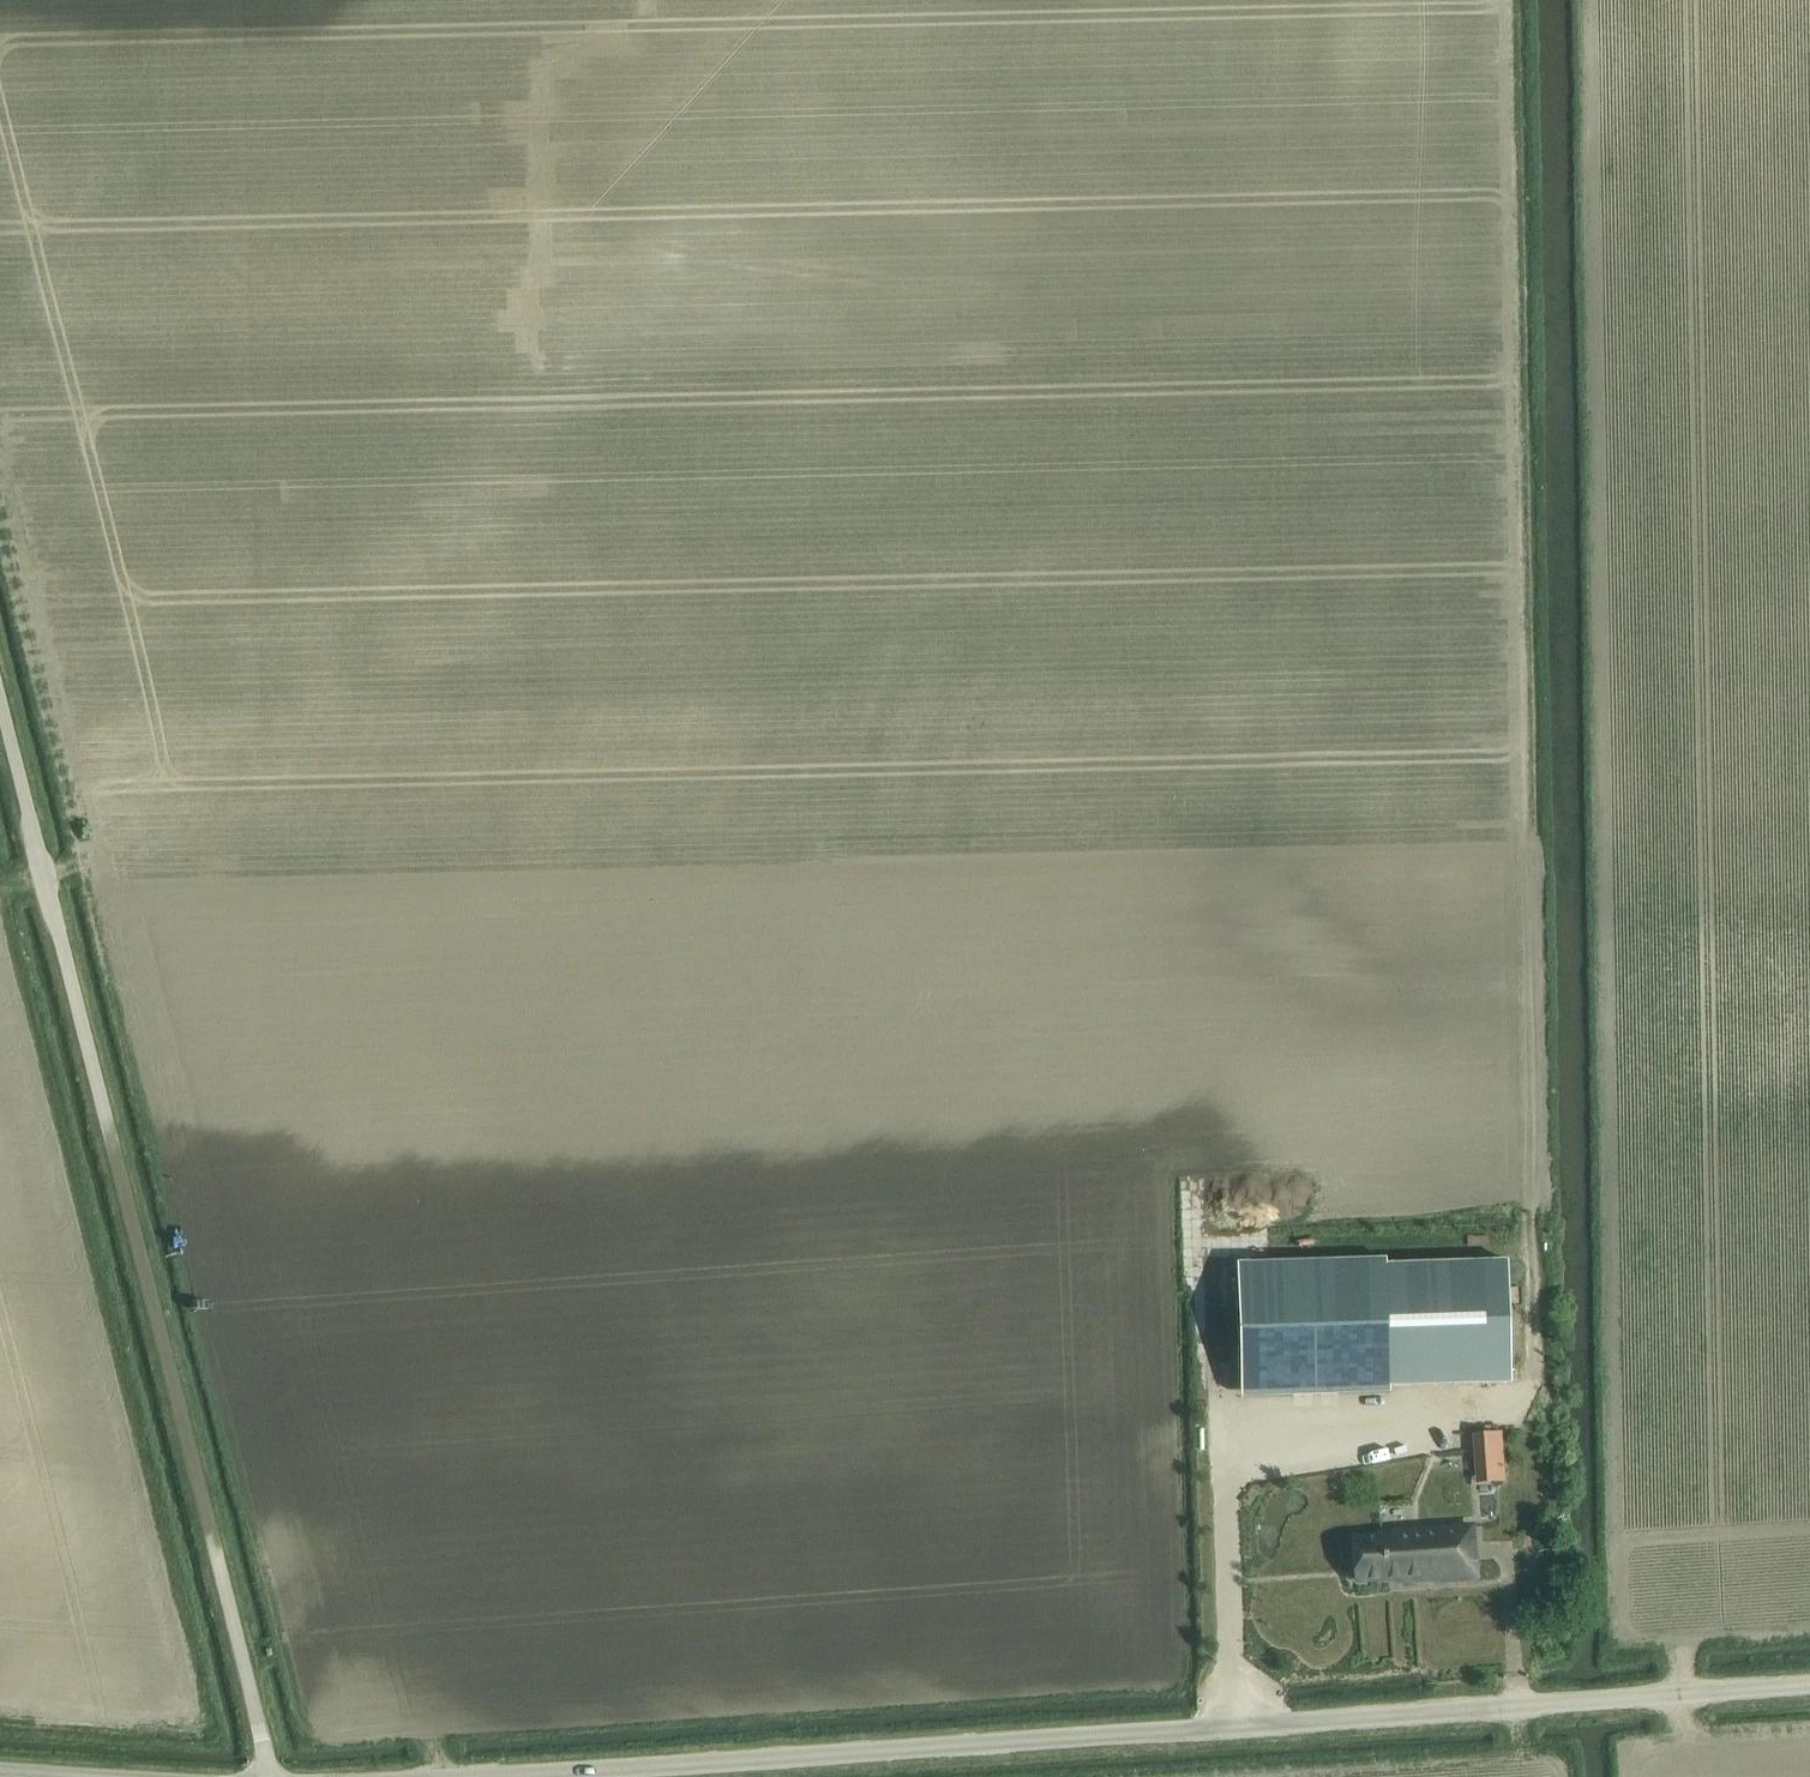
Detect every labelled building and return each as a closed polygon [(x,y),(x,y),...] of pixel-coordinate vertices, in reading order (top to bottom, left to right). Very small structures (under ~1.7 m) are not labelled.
[(1507,1260),(1386,1264),(1386,1258),(1237,1263),(1237,1268),(1241,1389),(1241,1395),(1292,1394),(1292,1388),(1340,1386),(1340,1392),(1390,1391),(1390,1385),(1510,1381),(1507,1260)] [(1420,1533),(1353,1538),(1355,1579),(1401,1576),(1401,1580),(1475,1575),(1471,1526),(1420,1529),(1420,1533)]
